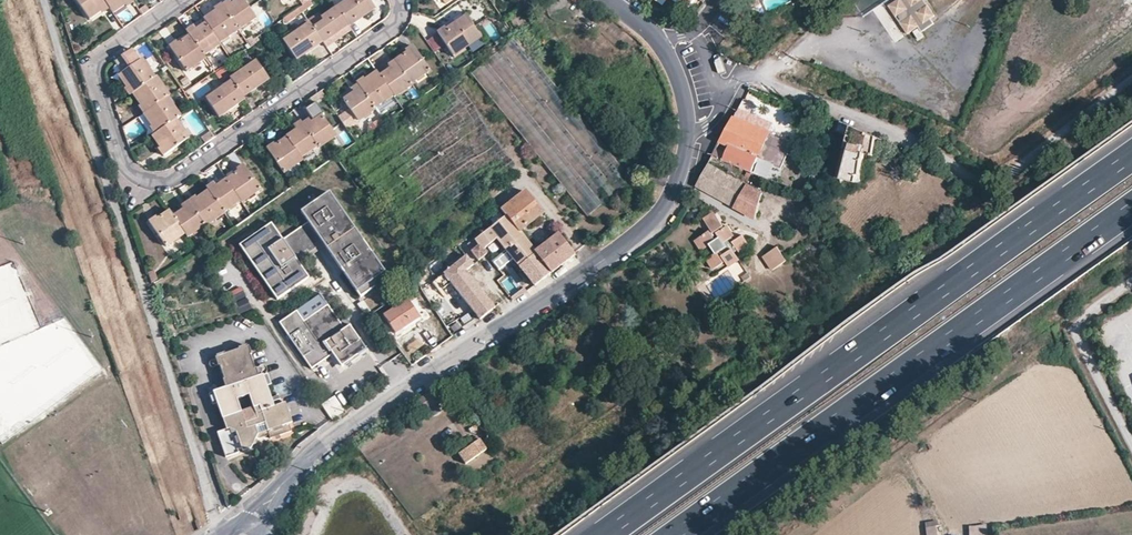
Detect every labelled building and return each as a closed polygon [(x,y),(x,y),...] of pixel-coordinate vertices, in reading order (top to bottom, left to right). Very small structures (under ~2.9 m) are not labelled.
[(89,19),(101,11),(102,12),(108,8),(103,0),(76,0),(89,19)] [(108,8),(111,12),(123,5),(125,6),(132,1),(131,0),(103,0),(108,8)] [(253,17),(242,0),(233,0),(228,4),(226,0),(225,0),(219,4),(236,29),(253,17)] [(353,20),(372,6),(368,0),(342,0),(334,6),(345,21),(351,17),(353,20)] [(918,0),(919,0),(894,0),(886,5),(894,17),(897,14),(901,20),(898,22),(906,34),(916,27),(920,32),(932,23),(929,18),(933,15),(926,4),(922,6),(918,0)] [(217,42),(236,29),(219,4),(218,3),(211,8),(212,11),(215,14),(203,22),(217,42)] [(345,21),(334,6),(319,16),(321,20),(311,27),(318,37),(319,38),(325,34),(327,37),(346,23),(345,21)] [(212,11),(201,18),(203,22),(215,14),(212,11)] [(434,31),(436,35),(444,29),(443,28),(463,14),(461,11),(434,31)] [(459,43),(476,32),(463,14),(443,28),(444,29),(436,35),(451,56),(463,48),(462,47),(459,43)] [(319,16),(309,23),(311,27),(321,20),(319,16)] [(309,23),(307,21),(281,39),(293,59),(314,44),(312,41),(318,37),(311,27),(309,23)] [(218,43),(217,42),(203,22),(194,29),(191,25),(184,30),(187,34),(201,54),(218,43)] [(321,41),(324,45),(349,28),(347,24),(346,23),(327,37),(325,34),(319,38),(320,40),(321,41)] [(478,35),(476,32),(459,43),(462,47),(478,35)] [(183,70),(202,57),(201,54),(187,34),(175,42),(174,40),(166,46),(183,70)] [(401,50),(402,51),(392,58),(408,82),(426,69),(409,44),(401,50)] [(436,52),(440,58),(448,53),(444,46),(436,52)] [(408,82),(392,58),(384,63),(387,67),(377,74),(391,94),(392,96),(409,84),(408,82)] [(130,93),(152,78),(139,59),(117,75),(125,87),(123,88),(127,95),(130,93)] [(253,60),(238,70),(241,75),(231,82),(232,84),(239,94),(245,89),(247,92),(266,78),(253,60)] [(233,74),(225,63),(220,66),(228,77),(233,74)] [(377,74),(374,69),(361,78),(360,77),(354,81),(356,84),(372,107),(391,94),(377,74)] [(241,75),(238,70),(233,74),(228,77),(229,80),(231,82),(241,75)] [(154,77),(152,78),(130,93),(138,105),(137,106),(141,112),(165,96),(167,95),(154,77)] [(231,82),(229,80),(220,86),(223,91),(232,84),(231,82)] [(216,117),(234,104),(235,100),(240,96),(239,94),(232,84),(223,91),(220,86),(203,98),(216,117)] [(372,107),(356,84),(348,89),(350,92),(340,100),(355,120),(373,108),(372,107)] [(165,96),(141,112),(150,124),(148,126),(153,133),(174,118),(178,115),(165,96)] [(758,106),(743,99),(734,115),(770,130),(774,121),(775,119),(756,111),(758,106)] [(315,146),(316,148),(333,136),(319,115),(308,122),(306,118),(299,123),(315,146)] [(762,181),(773,162),(760,155),(769,133),(770,130),(734,115),(733,117),(719,143),(715,150),(712,155),(731,165),(754,178),(762,182),(762,181)] [(174,118),(153,133),(150,134),(158,146),(157,148),(161,154),(186,137),(174,118)] [(848,132),(841,178),(858,180),(862,154),(871,155),(874,134),(856,126),(847,122),(839,120),(836,128),(848,132)] [(315,146),(299,123),(298,121),(292,126),(294,130),(284,137),(298,157),(315,146)] [(797,132),(774,121),(770,130),(769,133),(786,140),(782,148),(789,150),(790,147),(798,150),(804,136),(797,132)] [(208,130),(198,137),(203,143),(213,136),(208,130)] [(769,133),(760,155),(773,162),(776,163),(782,148),(786,140),(769,133)] [(298,157),(284,137),(273,145),(271,143),(264,148),(281,172),(285,169),(295,162),(299,159),(298,157)] [(724,178),(731,165),(712,155),(706,168),(724,178)] [(300,168),(295,162),(285,169),(290,175),(292,176),(299,171),(300,168)] [(238,200),(239,202),(258,189),(241,164),(233,170),(234,172),(224,179),(238,200)] [(763,189),(747,181),(743,188),(724,178),(706,168),(704,171),(696,186),(756,219),(763,189)] [(238,200),(224,179),(214,186),(211,183),(205,188),(206,189),(221,212),(238,200)] [(221,212),(206,189),(194,198),(192,196),(186,201),(202,224),(203,226),(222,213),(221,212)] [(308,276),(294,257),(305,249),(307,252),(316,246),(314,243),(322,238),(324,241),(322,242),(359,296),(387,276),(328,190),(300,210),(307,220),(281,238),(270,221),(238,244),(276,298),(308,276)] [(500,209),(505,214),(518,230),(541,212),(524,191),(500,209)] [(186,201),(186,200),(178,205),(181,209),(171,216),(183,232),(185,236),(202,224),(186,201)] [(183,232),(171,216),(167,209),(155,218),(153,216),(146,221),(163,246),(183,232)] [(702,219),(705,222),(715,215),(713,212),(702,219)] [(518,230),(505,214),(474,238),(479,243),(470,249),(474,254),(477,259),(485,252),(482,248),(497,237),(506,248),(522,235),(518,230)] [(722,226),(715,215),(705,222),(710,232),(709,233),(708,230),(697,237),(705,249),(709,247),(714,254),(705,259),(713,270),(723,263),(722,260),(723,259),(727,266),(738,259),(734,252),(736,250),(738,253),(748,246),(741,235),(732,242),(730,238),(732,237),(725,225),(720,229),(719,227),(722,226)] [(551,272),(573,255),(557,233),(535,251),(518,264),(535,285),(551,272)] [(535,251),(522,235),(506,248),(518,264),(535,251)] [(701,251),(705,249),(697,237),(694,239),(701,251)] [(771,270),(785,262),(776,248),(763,256),(771,270)] [(495,306),(465,269),(473,263),(466,254),(436,279),(443,287),(451,281),(480,318),(495,306)] [(0,268),(0,344),(39,330),(15,263),(0,268)] [(519,280),(516,276),(511,280),(508,282),(512,287),(514,285),(519,280)] [(242,287),(231,290),(238,309),(248,306),(242,287)] [(406,296),(401,290),(393,297),(397,302),(406,296)] [(419,314),(406,296),(397,302),(396,303),(381,314),(395,332),(409,322),(419,314)] [(366,347),(349,323),(344,326),(339,320),(327,302),(303,319),(296,309),(279,321),(311,367),(332,352),(341,365),(366,347)] [(448,325),(453,334),(475,321),(469,312),(448,325)] [(344,326),(349,323),(345,316),(339,320),(344,326)] [(244,340),(235,343),(236,345),(222,350),(221,348),(213,351),(214,353),(212,353),(215,362),(217,361),(221,375),(220,375),(223,384),(207,389),(210,400),(215,399),(223,424),(214,428),(223,453),(236,449),(236,446),(253,440),(252,434),(250,432),(265,427),(265,428),(267,434),(289,427),(279,395),(270,398),(269,394),(265,382),(269,380),(265,369),(255,373),(247,350),(249,350),(246,341),(244,342),(244,340)] [(425,394),(417,399),(424,410),(428,407),(435,402),(439,399),(432,388),(425,394)] [(321,404),(331,420),(345,411),(335,396),(321,404)] [(440,408),(435,402),(428,407),(433,414),(440,408)] [(264,432),(265,428),(265,427),(250,432),(252,434),(254,433),(255,435),(264,432)] [(465,463),(485,448),(478,437),(458,452),(465,463)] [(936,524),(926,526),(927,534),(938,534),(936,524)]
